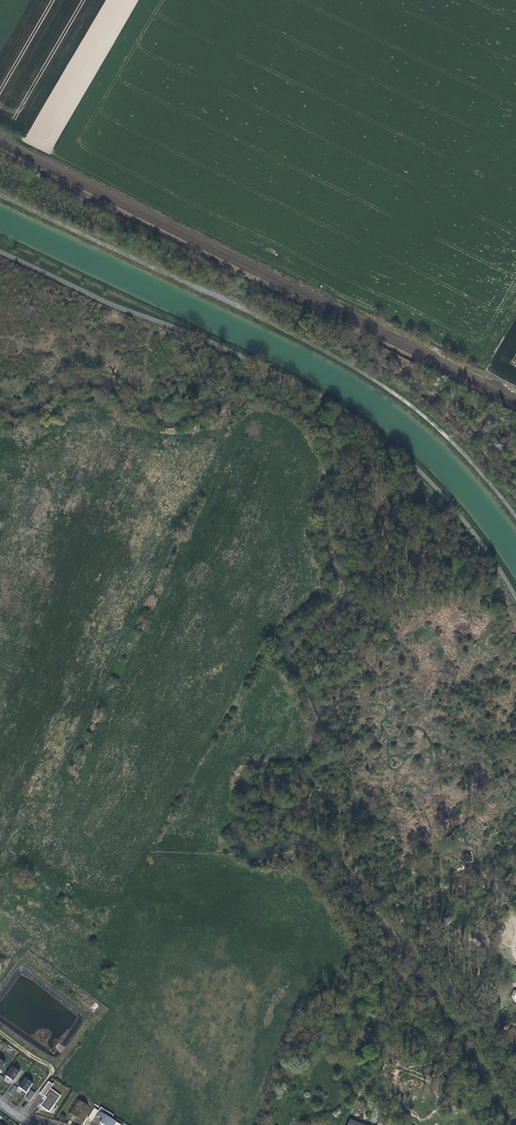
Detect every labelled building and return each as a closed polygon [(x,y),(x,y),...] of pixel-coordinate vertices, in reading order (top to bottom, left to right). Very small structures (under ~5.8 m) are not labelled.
[(20,1072),(12,1066),(6,1076),(10,1079),(13,1081),(20,1072)] [(33,1083),(25,1078),(18,1087),(23,1090),(26,1092),(33,1083)] [(40,1093),(44,1096),(50,1088),(53,1084),(48,1081),(40,1093)] [(9,1092),(12,1095),(18,1088),(14,1085),(9,1092)] [(61,1096),(50,1088),(44,1096),(46,1097),(43,1101),(40,1105),(49,1112),(61,1096)] [(29,1101),(35,1093),(31,1091),(26,1098),(29,1101)] [(89,1108),(74,1099),(67,1111),(82,1120),(89,1108)] [(113,1115),(101,1107),(96,1114),(102,1118),(100,1122),(101,1123),(100,1124),(121,1124),(116,1122),(111,1119),(113,1115)]
